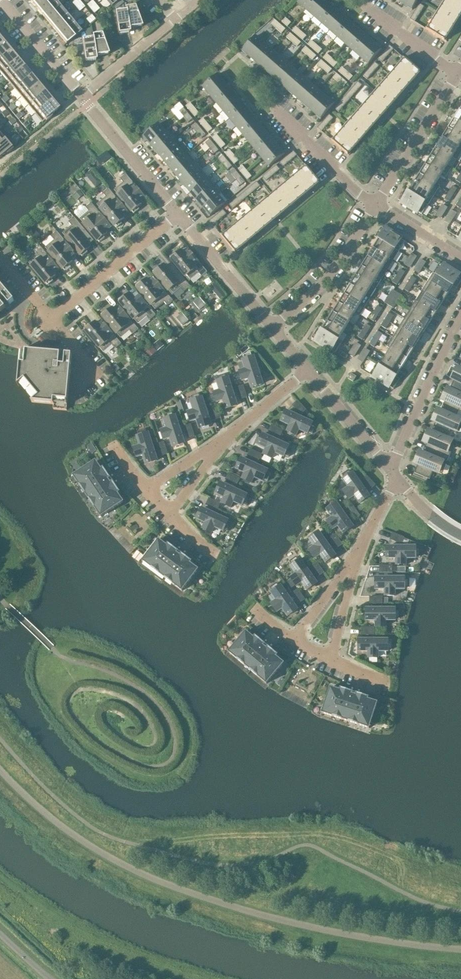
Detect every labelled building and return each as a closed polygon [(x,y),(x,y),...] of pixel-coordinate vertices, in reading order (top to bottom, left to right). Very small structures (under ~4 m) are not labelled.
[(30,3),(34,7),(35,7),(38,10),(37,11),(51,0),(34,0),(30,3)] [(55,0),(51,0),(37,11),(41,16),(41,15),(44,19),(44,20),(60,6),(55,0)] [(96,5),(92,0),(87,5),(90,9),(96,5)] [(121,0),(119,0),(112,6),(115,9),(123,3),(121,0)] [(298,3),(306,10),(315,0),(300,0),(298,3)] [(324,0),(315,0),(306,10),(314,17),(326,2),(324,0)] [(403,4),(412,9),(418,0),(405,0),(403,4)] [(440,12),(456,22),(460,15),(460,0),(447,0),(440,12)] [(334,9),(326,2),(314,17),(322,24),(334,9)] [(85,7),(81,3),(76,7),(79,11),(85,7)] [(424,7),(420,4),(410,19),(415,22),(424,7)] [(94,13),(99,9),(96,5),(90,9),(94,13)] [(67,14),(60,6),(44,20),(48,24),(48,23),(51,27),(51,28),(67,14)] [(129,29),(141,27),(134,7),(125,9),(125,12),(129,29)] [(342,16),(334,9),(322,24),(329,30),(342,16)] [(129,29),(125,12),(114,13),(118,35),(129,33),(129,29)] [(456,22),(440,12),(429,30),(426,28),(426,29),(445,41),(456,22)] [(74,23),(67,14),(51,28),(55,32),(58,35),(58,36),(74,23)] [(95,19),(91,15),(86,19),(90,24),(95,19)] [(350,23),(342,16),(329,30),(337,37),(350,23)] [(285,18),(282,22),(287,27),(291,23),(285,18)] [(280,25),(275,20),(271,24),(276,29),(280,25)] [(58,36),(62,41),(62,40),(66,44),(81,31),(74,23),(58,36)] [(357,29),(350,23),(337,37),(345,44),(357,29)] [(282,33),(285,29),(280,25),(276,29),(282,33)] [(301,32),(296,27),(292,31),(297,36),(301,32)] [(365,36),(357,29),(345,44),(353,50),(365,36)] [(297,36),(303,40),(306,36),(301,32),(297,36)] [(295,38),(290,33),(286,37),(292,42),(295,38)] [(95,57),(108,55),(101,35),(91,36),(92,39),(95,57)] [(263,43),(255,36),(243,51),(251,58),(263,43)] [(373,43),(365,36),(353,50),(360,57),(373,43)] [(297,47),(301,43),(295,38),(292,42),(297,47)] [(95,57),(92,39),(81,41),(84,63),(96,61),(95,57)] [(11,49),(10,50),(7,46),(8,46),(4,41),(0,44),(0,58),(11,49)] [(317,45),(311,41),(308,45),(313,49),(317,45)] [(271,50),(263,43),(251,58),(258,65),(271,50)] [(381,50),(373,43),(360,57),(368,64),(381,50)] [(313,49),(318,54),(322,50),(317,45),(313,49)] [(382,63),(394,49),(389,46),(378,59),(382,63)] [(311,51),(305,47),(302,51),(307,56),(311,51)] [(18,57),(17,58),(14,55),(15,54),(11,49),(0,58),(0,72),(18,57)] [(279,57),(271,50),(258,65),(266,71),(279,57)] [(312,60),(316,56),(311,51),(307,56),(312,60)] [(332,59),(327,54),(323,58),(328,63),(332,59)] [(25,65),(24,66),(21,63),(22,62),(18,57),(0,72),(0,73),(7,81),(25,66),(25,65)] [(287,64),(279,57),(266,71),(274,78),(287,64)] [(405,89),(420,72),(403,58),(405,60),(391,76),(405,89)] [(328,63),(334,67),(337,63),(332,59),(328,63)] [(326,65),(321,60),(317,65),(323,69),(326,65)] [(367,79),(379,66),(375,62),(363,76),(367,79)] [(294,70),(287,64),(274,78),(282,85),(294,70)] [(328,74),(332,70),(326,65),(323,69),(328,74)] [(32,74),(31,74),(28,71),(29,71),(25,66),(7,81),(14,89),(32,74)] [(347,72),(342,67),(338,72),(344,76),(347,72)] [(302,77),(294,70),(282,85),(289,92),(302,77)] [(344,76),(349,81),(353,77),(347,72),(344,76)] [(39,82),(38,82),(37,83),(35,80),(36,79),(32,74),(14,89),(21,97),(39,82)] [(342,78),(336,74),(333,78),(338,83),(342,78)] [(225,83),(218,75),(203,87),(210,95),(225,83)] [(405,89),(391,76),(377,93),(391,106),(405,89)] [(310,84),(302,77),(289,92),(297,98),(310,84)] [(343,87),(347,83),(342,78),(338,83),(343,87)] [(44,91),(42,88),(43,87),(39,82),(21,97),(27,106),(46,91),(45,90),(44,91)] [(339,112),(362,85),(358,82),(335,109),(339,112)] [(231,91),(225,83),(210,95),(216,103),(231,91)] [(317,91),(310,84),(297,98),(305,105),(317,91)] [(50,95),(46,91),(27,106),(34,114),(52,99),(51,99),(49,96),(50,95)] [(238,99),(231,91),(216,103),(223,111),(238,99)] [(325,97),(317,91),(305,105),(313,112),(325,97)] [(391,106),(377,93),(362,109),(377,122),(391,106)] [(333,104),(325,97),(313,112),(321,119),(333,104)] [(46,121),(52,117),(50,115),(59,108),(56,105),(57,104),(52,99),(34,114),(42,123),(45,120),(46,121)] [(244,107),(238,99),(223,111),(230,119),(244,107)] [(195,108),(190,103),(186,106),(190,112),(195,108)] [(251,115),(244,107),(230,119),(236,127),(251,115)] [(188,114),(183,108),(179,112),(184,117),(188,114)] [(190,112),(195,117),(199,114),(195,108),(190,112)] [(377,122),(362,109),(348,126),(363,138),(377,122)] [(188,123),(193,119),(188,114),(184,117),(188,123)] [(258,122),(251,115),(236,127),(243,135),(258,122)] [(317,128),(321,132),(333,118),(329,115),(317,128)] [(208,124),(203,118),(199,122),(203,127),(208,124)] [(454,119),(448,128),(460,137),(460,124),(454,119)] [(264,130),(258,122),(243,135),(249,143),(264,130)] [(165,132),(158,124),(144,136),(151,145),(168,130),(168,129),(165,132)] [(201,129),(196,124),(192,127),(197,133),(201,129)] [(203,127),(208,133),(212,129),(208,124),(203,127)] [(363,138),(348,126),(334,142),(332,140),(331,140),(348,155),(363,138)] [(448,128),(442,138),(460,149),(460,137),(448,128)] [(201,138),(206,135),(201,129),(197,133),(201,138)] [(175,138),(168,130),(151,145),(157,152),(175,138)] [(271,138),(264,130),(249,143),(256,150),(271,138)] [(221,140),(216,134),(212,138),(216,143),(221,140)] [(7,137),(0,143),(0,157),(6,153),(7,154),(13,149),(11,148),(14,145),(7,137)] [(178,148),(172,141),(175,138),(157,152),(164,160),(178,148)] [(277,146),(271,138),(256,150),(262,158),(277,146)] [(442,138),(436,147),(457,159),(460,152),(460,149),(442,138)] [(214,145),(210,139),(205,143),(210,148),(214,145)] [(216,143),(221,149),(225,145),(221,140),(216,143)] [(214,154),(219,150),(214,145),(210,148),(214,154)] [(284,154),(277,146),(262,158),(269,167),(284,154)] [(457,159),(436,147),(431,156),(451,168),(447,166),(453,157),(456,160),(457,159)] [(185,156),(178,148),(164,160),(170,168),(185,156)] [(234,155),(229,150),(225,154),(230,159),(234,155)] [(283,167),(297,155),(293,151),(280,163),(283,167)] [(107,152),(103,155),(107,160),(111,156),(107,152)] [(227,161),(223,155),(219,159),(223,164),(227,161)] [(230,159),(234,164),(238,161),(234,155),(230,159)] [(194,161),(191,163),(185,156),(170,168),(177,176),(194,161)] [(451,168),(431,156),(425,165),(445,178),(451,168)] [(201,169),(194,161),(177,176),(183,184),(201,169)] [(228,170),(232,166),(227,161),(223,164),(228,170)] [(266,181),(280,170),(276,165),(263,177),(266,181)] [(302,197),(319,182),(305,165),(305,166),(307,168),(290,182),(302,197)] [(445,178),(425,165),(419,174),(439,187),(440,186),(436,184),(441,176),(445,178)] [(247,171),(242,166),(238,169),(243,175),(247,171)] [(208,177),(207,176),(204,179),(198,172),(202,170),(201,169),(183,184),(190,192),(208,177)] [(102,182),(92,170),(86,175),(96,187),(102,182)] [(240,177),(236,171),(232,175),(236,180),(240,177)] [(243,175),(247,180),(251,177),(247,171),(243,175)] [(114,190),(134,214),(139,209),(138,207),(142,204),(140,202),(145,198),(126,174),(120,179),(123,183),(114,190)] [(439,187),(419,174),(414,183),(434,196),(439,187)] [(214,185),(208,177),(190,192),(196,200),(214,185)] [(241,186),(245,182),(240,177),(236,180),(241,186)] [(233,209),(260,186),(257,182),(229,205),(233,209)] [(302,197),(290,182),(273,196),(286,211),(302,197)] [(434,196),(414,183),(408,192),(404,190),(428,205),(434,196)] [(221,193),(214,185),(196,200),(203,208),(221,193)] [(457,189),(452,186),(448,192),(453,195),(457,189)] [(128,212),(109,189),(103,193),(106,197),(97,205),(117,228),(122,224),(120,221),(124,218),(123,216),(128,212)] [(428,205),(404,190),(398,200),(402,202),(401,203),(417,214),(418,213),(422,215),(428,205)] [(78,191),(72,196),(76,201),(82,196),(78,191)] [(453,195),(448,192),(444,199),(449,202),(453,195)] [(225,204),(218,196),(221,193),(203,208),(210,216),(225,204)] [(286,211),(273,196),(256,210),(269,225),(286,211)] [(111,226),(91,203),(86,208),(89,211),(80,219),(99,243),(105,238),(103,236),(107,232),(106,231),(111,226)] [(447,208),(442,205),(438,211),(443,214),(447,208)] [(226,214),(223,210),(209,221),(213,225),(226,214)] [(269,225),(256,210),(240,224),(252,238),(269,225)] [(452,220),(456,213),(451,210),(447,217),(452,220)] [(94,241),(74,217),(68,222),(71,226),(62,233),(82,257),(88,252),(86,250),(90,247),(88,245),(94,241)] [(252,238),(240,224),(223,237),(221,235),(235,253),(252,238)] [(386,228),(385,229),(381,227),(375,237),(399,252),(405,242),(401,239),(402,238),(386,228)] [(35,231),(32,235),(36,240),(40,237),(35,231)] [(76,255),(57,232),(51,236),(54,240),(45,248),(65,271),(71,266),(69,264),(73,261),(71,259),(76,255)] [(399,252),(375,237),(378,239),(373,248),(393,261),(399,252)] [(59,269),(40,246),(34,251),(37,254),(28,262),(48,285),(53,281),(52,279),(55,275),(54,274),(59,269)] [(393,261),(373,248),(367,257),(387,270),(393,261)] [(207,272),(188,249),(183,253),(181,251),(177,255),(176,253),(170,257),(190,281),(199,273),(202,277),(207,272)] [(387,270),(367,257),(361,266),(382,279),(387,270)] [(414,261),(409,258),(405,265),(410,268),(414,261)] [(190,287),(171,263),(166,268),(164,266),(160,269),(158,267),(153,272),(172,295),(181,288),(184,291),(190,287)] [(443,266),(439,263),(433,273),(457,288),(460,281),(460,277),(459,276),(460,275),(443,264),(443,266)] [(423,267),(418,264),(414,270),(419,273),(423,267)] [(382,279),(361,266),(356,276),(376,288),(382,279)] [(401,279),(405,272),(400,269),(396,276),(401,279)] [(457,288),(433,273),(427,282),(447,295),(453,286),(457,288)] [(376,288),(356,276),(350,285),(370,297),(376,288)] [(401,279),(396,276),(392,282),(397,285),(401,279)] [(417,279),(412,276),(408,283),(413,286),(417,279)] [(173,301),(154,277),(148,282),(147,280),(143,283),(141,281),(135,286),(155,310),(164,302),(167,306),(173,301)] [(447,295),(427,282),(421,291),(442,304),(447,295)] [(0,283),(0,312),(5,308),(4,306),(8,303),(9,305),(14,300),(0,283)] [(413,286),(408,283),(404,289),(408,292),(413,286)] [(370,297),(350,285),(344,294),(361,304),(366,295),(370,298),(370,297)] [(397,292),(392,290),(388,296),(393,299),(397,292)] [(442,304),(421,291),(421,292),(425,294),(420,303),(416,300),(416,301),(436,313),(442,304)] [(156,315),(136,292),(131,296),(130,294),(126,298),(124,295),(118,300),(138,324),(147,316),(150,320),(156,315)] [(398,302),(402,295),(397,292),(393,299),(398,302)] [(205,294),(200,298),(204,303),(209,299),(205,294)] [(361,304),(344,294),(339,303),(355,313),(361,304)] [(393,299),(388,296),(384,302),(389,305),(393,299)] [(398,302),(393,299),(389,305),(393,308),(398,302)] [(436,313),(416,301),(410,310),(430,322),(436,313)] [(355,313),(339,303),(333,312),(349,323),(355,313)] [(139,330),(119,306),(114,311),(112,309),(109,312),(107,310),(101,314),(121,338),(130,331),(133,334),(139,330)] [(378,315),(382,309),(377,306),(373,312),(378,315)] [(430,322),(410,310),(404,319),(424,332),(430,322)] [(349,323),(333,312),(327,321),(344,332),(349,323)] [(378,315),(373,312),(369,319),(374,322),(378,315)] [(394,316),(389,313),(385,319),(390,322),(394,316)] [(390,322),(385,319),(381,326),(385,329),(390,322)] [(424,332),(404,319),(399,328),(419,341),(424,332)] [(121,344),(102,321),(97,325),(95,323),(91,326),(89,324),(84,329),(104,352),(113,345),(116,349),(121,344)] [(344,332),(327,321),(322,330),(318,328),(317,329),(341,343),(342,343),(338,340),(344,332)] [(367,333),(371,327),(366,324),(362,330),(367,333)] [(419,341),(399,328),(393,337),(413,350),(419,341)] [(341,343),(317,329),(311,338),(315,340),(314,342),(331,352),(332,351),(335,353),(341,343)] [(367,333),(362,330),(358,337),(363,340),(367,333)] [(378,341),(382,334),(377,331),(373,338),(378,341)] [(413,350),(393,337),(387,346),(407,359),(413,350)] [(378,341),(373,338),(369,344),(374,347),(378,341)] [(159,340),(153,346),(158,351),(164,346),(159,340)] [(356,353),(361,346),(356,343),(351,350),(356,353)] [(407,359),(387,346),(387,347),(391,349),(385,358),(402,368),(407,359)] [(152,348),(146,353),(151,358),(156,354),(152,348)] [(365,358),(370,352),(365,349),(361,355),(365,358)] [(60,353),(21,350),(18,386),(18,385),(21,383),(35,399),(32,402),(31,402),(54,404),(53,409),(67,410),(72,354),(65,354),(65,356),(60,355),(60,353)] [(239,371),(243,381),(249,379),(251,388),(263,384),(254,357),(252,357),(251,353),(243,355),(244,360),(243,361),(245,369),(239,371)] [(402,368),(385,358),(380,367),(376,364),(376,365),(399,380),(400,379),(396,377),(402,368)] [(399,380),(376,365),(369,374),(373,377),(372,378),(389,388),(390,387),(393,389),(399,380)] [(457,368),(452,379),(455,380),(451,388),(460,393),(460,370),(457,368)] [(351,373),(348,379),(353,382),(356,377),(351,373)] [(237,405),(228,378),(227,379),(225,374),(217,377),(219,381),(217,382),(220,390),(214,392),(217,402),(223,400),(226,409),(237,405)] [(247,398),(243,386),(236,388),(240,400),(247,398)] [(447,389),(442,400),(445,401),(441,409),(456,416),(460,408),(460,396),(447,389)] [(211,425),(202,398),(200,398),(199,394),(191,396),(193,401),(191,401),(194,410),(187,412),(191,422),(197,420),(200,429),(211,425)] [(301,415),(306,410),(297,401),(292,406),(301,415)] [(221,418),(217,406),(210,408),(214,420),(221,418)] [(438,410),(433,421),(436,422),(432,430),(447,437),(451,429),(459,432),(460,429),(460,421),(438,410)] [(312,434),(316,427),(311,425),(312,423),(286,411),(281,422),(289,425),(287,431),(296,436),(299,430),(307,434),(308,432),(312,434)] [(175,416),(174,417),(172,412),(164,415),(166,419),(165,423),(167,428),(161,430),(164,440),(170,438),(173,447),(184,443),(175,416)] [(194,436),(191,424),(184,427),(188,439),(194,436)] [(283,430),(272,425),(269,432),(280,437),(283,430)] [(146,464),(157,460),(148,433),(147,434),(145,429),(137,432),(139,436),(137,437),(140,446),(134,448),(137,458),(143,456),(146,464)] [(452,441),(428,431),(424,442),(426,443),(423,451),(447,462),(451,452),(447,451),(452,441)] [(289,446),(263,434),(258,445),(266,449),(263,454),(273,459),(275,453),(284,457),(284,455),(289,457),(292,450),(288,448),(289,446)] [(168,454),(164,442),(157,444),(161,456),(168,454)] [(262,455),(250,449),(247,456),(259,461),(262,455)] [(446,464),(419,453),(415,463),(418,464),(414,473),(430,479),(433,471),(442,474),(446,464)] [(267,470),(241,458),(237,469),(245,473),(242,479),(251,483),(254,477),(262,481),(263,479),(267,481),(271,474),(267,472),(267,470)] [(110,478),(103,468),(101,470),(96,461),(73,476),(89,499),(96,495),(92,489),(110,478)] [(349,500),(354,496),(360,503),(369,496),(353,473),(351,474),(349,470),(342,475),(345,479),(343,480),(348,487),(343,491),(349,500)] [(225,480),(237,485),(240,479),(229,473),(225,480)] [(375,485),(366,476),(361,481),(370,490),(375,485)] [(113,483),(110,478),(92,489),(96,495),(113,483)] [(101,517),(123,502),(118,494),(120,492),(113,483),(96,495),(89,499),(101,517)] [(242,506),(243,504),(247,506),(250,499),(246,497),(247,495),(221,483),(216,494),(224,497),(221,503),(231,508),(234,502),(242,506)] [(220,504),(209,498),(206,505),(217,510),(220,504)] [(343,533),(353,527),(337,503),(335,504),(332,500),(326,505),(328,509),(327,510),(332,517),(327,521),(333,530),(338,526),(343,533)] [(353,520),(360,515),(352,505),(346,509),(353,520)] [(228,520),(202,508),(197,519),(205,523),(202,529),(212,533),(215,527),(223,531),(224,529),(228,531),(231,524),(227,522),(228,520)] [(314,546),(309,550),(315,559),(320,555),(326,562),(335,555),(319,532),(309,539),(314,546)] [(404,537),(393,533),(390,540),(401,544),(404,537)] [(342,545),(335,534),(330,539),(337,549),(342,545)] [(167,546),(159,540),(143,562),(165,578),(170,572),(165,568),(177,551),(169,544),(167,546)] [(415,547),(387,547),(387,558),(396,558),(396,565),(406,565),(406,558),(415,558),(415,557),(420,557),(420,548),(415,548),(415,547)] [(182,555),(177,551),(165,568),(170,572),(182,555)] [(192,562),(182,555),(170,572),(165,578),(182,591),(198,570),(190,564),(192,562)] [(291,578),(297,586),(302,582),(307,590),(317,583),(300,560),(299,561),(296,557),(289,561),(292,565),(291,566),(296,574),(291,578)] [(324,573),(317,562),(311,567),(318,577),(324,573)] [(395,596),(395,589),(404,589),(404,588),(409,588),(409,579),(404,579),(404,578),(376,578),(376,589),(385,589),(385,596),(395,596)] [(288,616),(297,609),(281,586),(279,587),(277,583),(270,588),(273,592),(271,593),(276,600),(271,604),(277,612),(282,609),(288,616)] [(305,599),(298,589),(292,593),(299,604),(305,599)] [(386,627),(386,620),(395,620),(395,619),(400,619),(400,610),(395,610),(395,609),(366,609),(366,620),(375,620),(375,627),(386,627)] [(254,638),(246,632),(229,652),(250,670),(255,664),(250,660),(264,644),(255,636),(254,638)] [(392,650),(392,641),(387,641),(387,640),(359,640),(359,651),(368,651),(368,658),(378,658),(378,651),(387,651),(387,650),(392,650)] [(269,648),(264,644),(250,660),(255,664),(269,648)] [(266,684),(284,663),(276,657),(277,655),(269,648),(255,664),(250,670),(266,684)] [(282,677),(277,683),(280,686),(285,680),(282,677)] [(351,692),(341,688),(340,691),(330,687),(322,713),(348,722),(351,714),(345,712),(351,692)] [(357,694),(351,692),(345,712),(351,714),(357,694)] [(377,703),(368,700),(368,697),(357,694),(351,714),(348,722),(369,728),(377,703)]
